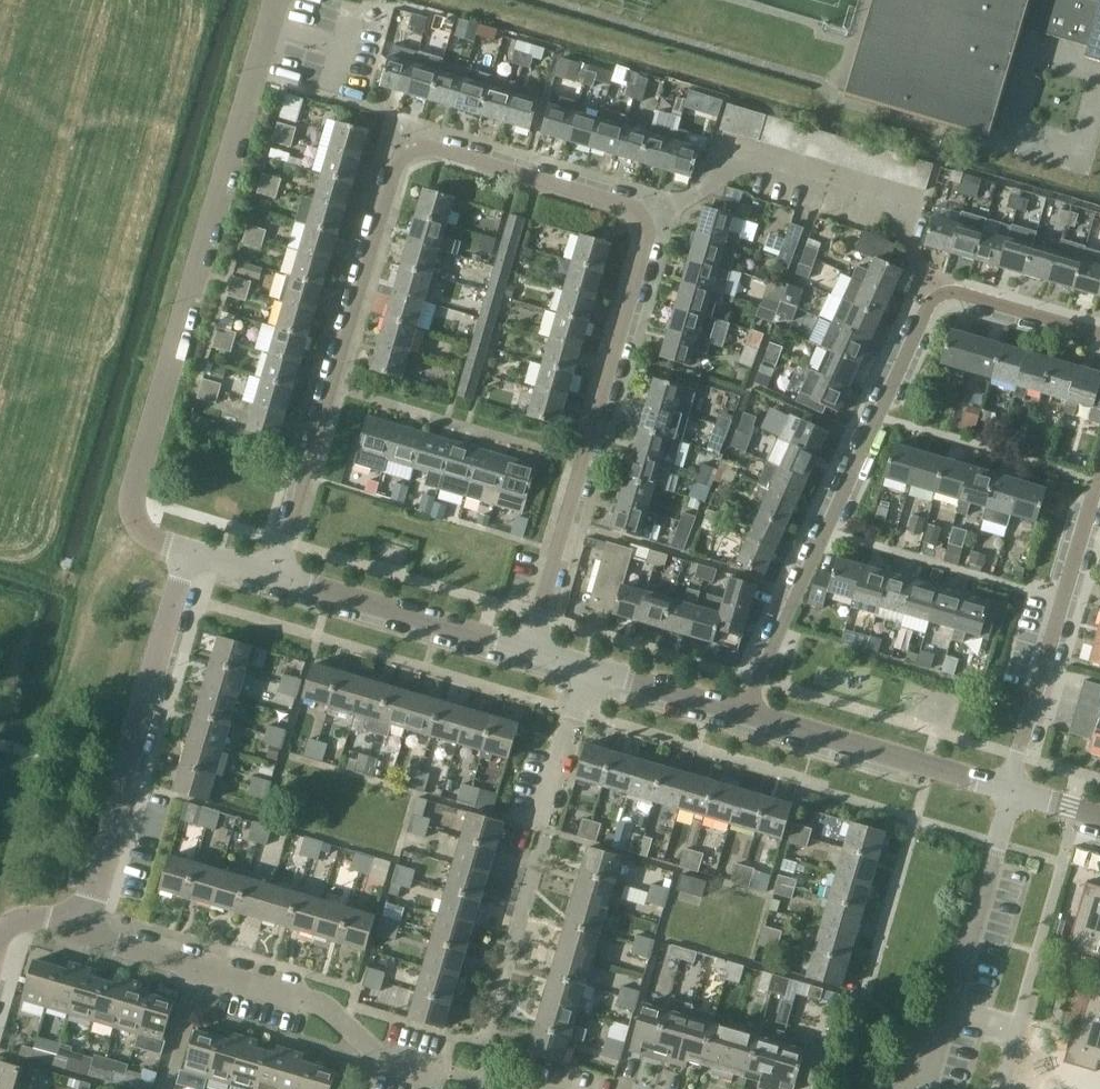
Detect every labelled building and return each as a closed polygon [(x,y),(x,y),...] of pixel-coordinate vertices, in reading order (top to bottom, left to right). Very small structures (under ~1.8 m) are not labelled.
[(846,95),(989,137),(1021,27),(1088,47),(1084,58),(1099,62),(1099,0),(874,0),(846,95)] [(413,14),(409,27),(415,28),(413,34),(423,37),(429,19),(413,14)] [(429,19),(423,37),(432,39),(434,33),(439,35),(443,22),(429,19)] [(460,20),(455,35),(475,41),(479,25),(460,20)] [(480,25),(477,35),(494,41),(497,31),(480,25)] [(518,39),(515,50),(518,51),(527,53),(530,43),(518,39)] [(530,43),(527,53),(536,56),(536,58),(542,60),(545,47),(530,43)] [(523,66),(527,53),(518,51),(514,63),(523,66)] [(440,72),(441,72),(445,59),(419,52),(417,59),(407,93),(432,101),(440,72)] [(536,56),(527,53),(523,66),(533,68),(536,58),(536,56)] [(407,93),(417,59),(407,57),(405,62),(390,57),(382,86),(407,93)] [(561,57),(556,76),(575,81),(581,63),(561,57)] [(617,65),(613,78),(627,83),(631,70),(617,65)] [(482,115),(490,87),(493,76),(468,69),(467,74),(457,108),(482,115)] [(457,108),(467,74),(462,73),(460,78),(441,72),(440,72),(432,101),(457,108)] [(597,74),(588,72),(584,84),(593,87),(597,74)] [(640,79),(638,86),(634,99),(643,101),(649,82),(640,79)] [(634,99),(638,86),(629,84),(625,96),(634,99)] [(507,123),(515,94),(517,89),(508,86),(506,91),(490,87),(482,115),(507,123)] [(286,93),(279,117),(297,123),(304,98),(286,93)] [(540,101),(515,94),(507,123),(532,130),(540,101)] [(683,113),(687,101),(677,98),(674,110),(683,113)] [(686,111),(714,120),(718,108),(690,99),(686,111)] [(567,141),(576,112),(551,105),(542,133),(567,141)] [(734,134),(741,109),(728,105),(721,130),(734,134)] [(746,138),(754,112),(741,109),(734,134),(746,138)] [(592,148),(601,119),(576,112),(567,141),(592,148)] [(759,141),(767,116),(754,112),(746,138),(759,141)] [(772,145),(780,120),(767,116),(759,141),(772,145)] [(617,155),(626,127),(601,119),(592,148),(617,155)] [(785,149),(792,124),(780,120),(772,145),(785,149)] [(297,128),(278,122),(275,133),(294,138),(297,128)] [(338,123),(331,149),(361,158),(369,132),(338,123)] [(676,142),(675,141),(678,131),(654,124),(651,134),(642,163),(667,170),(676,142)] [(798,153),(805,127),(792,124),(785,149),(798,153)] [(642,163),(651,134),(626,127),(617,155),(642,163)] [(679,129),(678,131),(675,141),(676,142),(667,170),(693,178),(701,149),(686,145),(689,132),(679,129)] [(294,138),(275,133),(272,143),(291,148),(294,138)] [(862,172),(869,146),(857,142),(849,168),(862,172)] [(875,175),(882,150),(869,146),(862,172),(875,175)] [(272,149),(269,157),(288,163),(291,155),(272,149)] [(354,184),(361,158),(331,149),(323,175),(354,184)] [(888,179),(895,154),(882,150),(875,175),(888,179)] [(901,183),(908,157),(895,154),(888,179),(901,183)] [(913,187),(921,161),(908,157),(901,183),(913,187)] [(927,190),(933,167),(934,165),(921,161),(913,187),(927,190)] [(281,180),(262,175),(260,185),(278,190),(281,180)] [(346,210),(354,184),(323,175),(316,201),(346,210)] [(964,175),(962,181),(971,183),(973,177),(964,175)] [(973,177),(971,183),(980,186),(982,180),(973,177)] [(967,196),(971,183),(962,181),(958,193),(967,196)] [(977,198),(980,186),(971,183),(967,196),(977,198)] [(275,200),(278,190),(260,185),(257,195),(275,200)] [(448,224),(455,198),(425,189),(417,215),(448,224)] [(1016,210),(1020,198),(1011,195),(1007,208),(1016,210)] [(1025,213),(1029,201),(1020,198),(1016,210),(1025,213)] [(719,212),(705,207),(698,233),(739,245),(742,234),(729,230),(734,216),(737,217),(738,214),(741,204),(723,199),(719,212)] [(339,236),(346,210),(316,201),(308,227),(339,236)] [(741,204),(738,214),(747,217),(750,207),(741,204)] [(1066,225),(1070,213),(1061,210),(1057,222),(1066,225)] [(975,260),(983,232),(987,219),(962,212),(958,225),(950,253),(975,260)] [(1075,227),(1079,215),(1070,213),(1066,225),(1075,227)] [(444,238),(448,224),(417,215),(410,241),(440,250),(453,253),(456,242),(444,238)] [(521,232),(525,219),(511,215),(507,228),(521,232)] [(950,253),(958,225),(933,218),(925,246),(950,253)] [(1000,268),(1008,239),(1012,227),(1001,224),(997,236),(983,232),(975,260),(1000,268)] [(804,229),(792,225),(779,257),(784,258),(792,261),(804,229)] [(265,232),(248,227),(245,236),(263,241),(265,232)] [(331,261),(339,236),(308,227),(301,252),(331,261)] [(518,245),(521,232),(507,228),(503,241),(518,245)] [(865,231),(864,232),(854,254),(874,263),(870,271),(858,265),(853,276),(893,294),(903,271),(888,264),(896,246),(865,231)] [(739,245),(698,233),(691,258),(732,270),(739,245)] [(260,250),(263,241),(245,236),(243,245),(260,250)] [(612,244),(581,236),(574,261),(604,270),(612,244)] [(1024,275),(1033,246),(1008,239),(1000,268),(1024,275)] [(1074,289),(1082,260),(1066,256),(1070,243),(1061,240),(1058,253),(1049,282),(1074,289)] [(433,275),(440,250),(410,241),(402,266),(433,275)] [(514,258),(518,245),(503,241),(499,254),(514,258)] [(818,250),(807,246),(804,256),(815,259),(818,250)] [(1049,282),(1058,253),(1033,246),(1024,275),(1049,282)] [(1099,293),(1099,252),(1086,248),(1082,260),(1074,289),(1099,296),(1099,293)] [(324,286),(331,261),(301,252),(293,277),(324,286)] [(510,271),(514,258),(499,254),(496,267),(510,271)] [(811,270),(815,259),(804,256),(800,266),(811,270)] [(788,271),(792,261),(784,258),(779,257),(776,266),(788,271)] [(732,270),(691,258),(683,283),(725,295),(732,270)] [(597,296),(604,270),(574,261),(566,287),(597,296)] [(241,262),(238,273),(260,279),(262,268),(241,262)] [(425,301),(433,275),(402,266),(395,292),(425,301)] [(800,266),(797,275),(808,279),(811,270),(800,266)] [(506,284),(510,271),(496,267),(492,279),(506,284)] [(316,312),(324,286),(293,277),(288,276),(280,301),(286,303),(316,312)] [(882,318),(893,294),(853,276),(842,300),(882,318)] [(251,282),(234,277),(231,287),(248,292),(251,282)] [(503,295),(506,284),(492,279),(488,292),(502,296),(503,295)] [(725,295),(683,283),(676,308),(712,318),(716,304),(722,305),(725,295)] [(506,284),(503,295),(512,298),(516,286),(506,284)] [(787,286),(783,295),(781,302),(798,309),(804,292),(787,286)] [(248,292),(231,287),(228,296),(246,301),(248,292)] [(589,322),(597,296),(566,287),(559,313),(589,322)] [(777,311),(781,302),(783,295),(767,289),(761,306),(777,311)] [(418,327),(425,301),(395,292),(387,318),(418,327)] [(499,309),(502,296),(488,292),(484,305),(499,309)] [(871,342),(882,318),(842,300),(832,324),(871,342)] [(792,322),(798,309),(781,302),(777,311),(773,323),(792,322)] [(309,337),(316,312),(286,303),(278,328),(309,337)] [(495,322),(499,309),(484,305),(480,318),(495,322)] [(773,323),(777,311),(761,306),(757,317),(773,323)] [(718,320),(712,318),(676,308),(669,333),(710,345),(718,320)] [(224,313),(220,329),(232,332),(237,316),(224,313)] [(582,348),(589,322),(559,313),(551,339),(582,348)] [(410,353),(418,327),(387,318),(380,344),(410,353)] [(491,335),(495,322),(480,318),(477,331),(491,335)] [(860,365),(871,342),(832,324),(821,347),(828,351),(860,365)] [(301,363),(309,337),(278,328),(271,354),(301,363)] [(232,332),(220,329),(217,339),(234,344),(237,334),(232,332)] [(752,330),(746,346),(759,350),(765,334),(752,330)] [(968,371),(978,338),(951,330),(942,364),(968,371)] [(487,348),(491,335),(477,331),(473,344),(487,348)] [(710,345),(669,333),(662,358),(690,366),(695,352),(707,355),(710,345)] [(993,378),(1003,345),(978,338),(968,371),(993,378)] [(231,353),(234,344),(217,339),(214,348),(231,353)] [(574,374),(582,348),(551,339),(544,365),(574,374)] [(403,379),(410,353),(380,344),(372,370),(403,379)] [(484,361),(487,348),(473,344),(469,357),(484,361)] [(771,344),(767,352),(774,355),(780,357),(783,348),(771,344)] [(1018,386),(1028,353),(1003,345),(993,378),(1018,386)] [(746,346),(743,355),(755,359),(759,350),(746,346)] [(850,389),(860,365),(828,351),(817,374),(850,389)] [(776,366),(780,357),(774,355),(767,352),(764,361),(776,366)] [(1044,393),(1053,360),(1028,353),(1018,386),(1015,396),(1025,399),(1028,389),(1044,393)] [(294,389),(301,363),(271,354),(263,380),(294,389)] [(752,368),(755,359),(743,355),(739,364),(752,368)] [(480,374),(484,361),(469,357),(465,370),(480,374)] [(1068,401),(1079,367),(1053,360),(1044,393),(1068,401)] [(567,400),(574,374),(544,365),(536,391),(567,400)] [(214,366),(211,377),(224,380),(227,369),(214,366)] [(1079,367),(1068,401),(1064,414),(1075,416),(1079,404),(1094,408),(1090,421),(1099,424),(1099,392),(1099,388),(1099,373),(1079,367)] [(476,387),(480,374),(465,370),(462,382),(476,387)] [(839,412),(850,389),(817,374),(810,371),(797,402),(824,414),(827,407),(839,412)] [(656,379),(648,404),(689,416),(696,391),(656,379)] [(286,415),(294,389),(263,380),(255,406),(286,415)] [(222,386),(205,381),(202,391),(219,396),(222,386)] [(472,399),(476,387),(462,382),(458,395),(472,399)] [(217,406),(219,396),(202,391),(199,401),(217,406)] [(559,425),(567,400),(536,391),(529,416),(559,425)] [(689,416),(648,404),(641,429),(681,441),(689,416)] [(278,441),(286,415),(255,406),(248,432),(278,441)] [(805,412),(801,420),(818,427),(821,420),(805,412)] [(745,414),(741,422),(751,426),(754,427),(757,418),(745,414)] [(829,433),(818,427),(801,420),(790,415),(779,438),(785,441),(792,444),(818,456),(829,433)] [(720,416),(717,424),(730,428),(732,421),(720,416)] [(387,460),(397,425),(369,417),(355,464),(386,473),(389,460),(387,460)] [(750,436),(754,427),(751,426),(741,422),(738,431),(750,436)] [(726,439),(730,428),(717,424),(713,434),(726,439)] [(415,468),(425,433),(397,425),(387,460),(389,460),(415,468)] [(681,441),(641,429),(634,454),(674,466),(681,441)] [(443,476),(453,441),(425,433),(415,468),(443,476)] [(471,484),(481,450),(453,441),(443,476),(471,484)] [(808,480),(818,456),(792,444),(781,468),(808,480)] [(911,485),(921,452),(895,445),(885,478),(911,485)] [(495,505),(509,458),(481,450),(471,484),(486,489),(483,502),(495,505)] [(936,493),(946,460),(921,452),(911,485),(936,493)] [(667,491),(674,466),(634,454),(626,479),(655,487),(667,491)] [(537,466),(509,458),(495,505),(523,514),(537,466)] [(961,500),(971,467),(946,460),(936,493),(961,500)] [(727,462),(723,471),(731,474),(736,476),(739,466),(727,462)] [(797,504),(808,480),(781,468),(769,462),(758,486),(762,487),(797,504)] [(702,464),(698,474),(706,477),(711,479),(714,469),(702,464)] [(987,508),(996,474),(971,467),(961,500),(958,512),(968,515),(971,503),(987,508)] [(732,484),(736,476),(731,474),(723,471),(720,480),(732,484)] [(708,487),(711,479),(706,477),(698,474),(695,482),(708,487)] [(1008,528),(1012,515),(1022,482),(996,474),(987,508),(983,520),(1008,528)] [(647,512),(655,487),(626,479),(619,504),(647,512)] [(379,495),(382,484),(371,481),(368,492),(379,495)] [(695,482),(690,495),(703,500),(708,487),(695,482)] [(1047,489),(1022,482),(1012,515),(1037,522),(1047,489)] [(397,483),(392,498),(405,502),(410,486),(397,483)] [(786,527),(797,504),(762,487),(757,498),(765,502),(759,515),(786,527)] [(424,493),(419,509),(432,513),(437,497),(424,493)] [(438,501),(434,513),(444,516),(448,504),(438,501)] [(658,515),(647,512),(619,504),(612,529),(651,540),(658,515)] [(889,509),(880,507),(876,519),(886,522),(889,509)] [(709,510),(705,520),(715,523),(717,525),(721,515),(709,510)] [(684,512),(680,522),(693,526),(696,517),(684,512)] [(481,513),(478,523),(488,526),(491,516),(481,513)] [(913,514),(909,530),(922,534),(926,518),(913,514)] [(775,551),(786,527),(759,515),(748,539),(775,551)] [(523,537),(528,519),(518,516),(513,534),(523,537)] [(714,533),(717,525),(715,523),(705,520),(702,528),(714,533)] [(684,551),(693,526),(680,522),(671,546),(684,551)] [(929,524),(923,542),(936,546),(942,528),(929,524)] [(954,527),(949,543),(962,547),(967,530),(954,527)] [(765,574),(775,551),(748,539),(738,562),(765,574)] [(633,549),(608,542),(589,606),(614,613),(623,585),(633,549)] [(949,543),(944,561),(957,564),(962,547),(949,543)] [(655,564),(659,552),(649,550),(646,561),(655,564)] [(974,551),(970,563),(983,567),(986,555),(974,551)] [(668,555),(659,552),(655,564),(664,567),(668,555)] [(854,599),(864,566),(839,559),(834,576),(818,571),(809,604),(824,608),(829,592),(854,599)] [(704,578),(708,567),(698,564),(695,576),(704,578)] [(880,607),(889,574),(864,566),(854,599),(855,599),(853,608),(876,615),(878,606),(880,607)] [(717,570),(708,567),(704,578),(713,581),(717,570)] [(905,614),(914,581),(889,574),(880,607),(905,614)] [(731,579),(724,601),(700,593),(696,606),(688,635),(738,649),(757,586),(731,579)] [(930,621),(940,588),(914,581),(905,614),(930,621)] [(639,621),(647,592),(623,585),(614,613),(639,621)] [(955,629),(965,596),(940,588),(930,621),(955,629)] [(688,635),(696,606),(700,593),(688,590),(684,603),(672,599),(663,628),(688,635)] [(663,628),(672,599),(647,592),(639,621),(663,628)] [(990,603),(965,596),(955,629),(981,636),(990,603)] [(845,629),(841,641),(867,649),(871,636),(845,629)] [(867,649),(878,652),(881,639),(871,636),(867,649)] [(219,637),(212,664),(245,674),(253,647),(219,637)] [(1097,637),(1090,662),(1099,665),(1099,638),(1097,637)] [(921,650),(917,664),(930,667),(934,654),(921,650)] [(947,655),(942,671),(954,674),(959,658),(947,655)] [(238,699),(245,674),(212,664),(204,689),(238,699)] [(329,706),(339,672),(314,664),(304,698),(329,706)] [(355,713),(365,679),(339,672),(329,706),(355,713)] [(299,689),(302,680),(283,674),(280,684),(299,689)] [(378,730),(391,687),(365,679),(355,713),(370,717),(367,727),(378,730)] [(1085,681),(1081,694),(1099,699),(1099,685),(1085,681)] [(296,699),(299,689),(280,684),(278,694),(296,699)] [(406,728),(416,694),(391,687),(378,730),(390,733),(393,724),(406,728)] [(230,725),(238,699),(204,689),(197,715),(230,725)] [(432,735),(442,702),(416,694),(406,728),(432,735)] [(1081,694),(1078,707),(1099,713),(1099,699),(1081,694)] [(458,743),(468,709),(442,702),(432,735),(458,743)] [(1078,707),(1074,720),(1098,727),(1099,724),(1099,723),(1099,713),(1078,707)] [(483,750),(493,717),(468,709),(458,743),(483,750)] [(230,725),(197,715),(189,740),(222,750),(230,725)] [(519,724),(493,717),(483,750),(481,756),(491,759),(493,753),(509,758),(519,724)] [(1098,727),(1074,720),(1070,733),(1094,740),(1098,727)] [(1099,724),(1098,727),(1094,740),(1090,753),(1099,756),(1099,724)] [(268,726),(265,735),(284,740),(287,731),(268,726)] [(282,750),(284,740),(265,735),(263,745),(282,750)] [(313,759),(319,741),(310,738),(304,756),(313,759)] [(222,750),(189,740),(182,766),(215,775),(222,750)] [(328,743),(319,741),(313,759),(323,762),(328,743)] [(603,786),(613,752),(588,745),(577,778),(603,786)] [(629,794),(639,760),(613,752),(603,786),(629,794)] [(366,774),(371,757),(361,754),(356,771),(366,774)] [(380,759),(371,757),(366,774),(375,777),(380,759)] [(654,801),(664,767),(639,760),(629,794),(654,801)] [(262,761),(259,773),(273,776),(276,765),(262,761)] [(215,775),(182,766),(174,791),(208,800),(215,775)] [(680,809),(690,775),(664,767),(654,801),(680,809)] [(416,789),(421,771),(412,769),(407,786),(416,789)] [(430,774),(421,771),(416,789),(425,792),(430,774)] [(706,816),(715,783),(690,775),(680,809),(706,816)] [(268,791),(271,782),(254,777),(251,786),(268,791)] [(731,824),(741,790),(715,783),(706,816),(731,824)] [(467,804),(472,786),(463,784),(458,801),(467,804)] [(266,800),(268,791),(251,786),(248,795),(266,800)] [(481,789),(472,786),(467,804),(476,807),(481,789)] [(757,831),(767,798),(741,790),(731,824),(757,831)] [(431,819),(423,817),(428,800),(418,798),(411,823),(428,828),(431,819)] [(782,838),(792,805),(767,798),(757,831),(755,837),(765,840),(767,834),(782,838)] [(207,828),(212,810),(202,807),(197,825),(207,828)] [(216,830),(221,813),(212,810),(207,828),(216,830)] [(497,848),(504,822),(471,812),(463,838),(497,848)] [(587,839),(592,822),(583,819),(578,836),(587,839)] [(257,843),(263,825),(254,822),(249,840),(257,843)] [(601,824),(592,822),(587,839),(596,842),(601,824)] [(425,837),(428,828),(411,823),(408,832),(425,837)] [(885,832),(852,823),(844,849),(878,858),(885,832)] [(812,830),(794,824),(792,833),(809,839),(812,830)] [(266,845),(271,827),(263,825),(257,843),(266,845)] [(279,830),(275,842),(283,844),(286,832),(279,830)] [(618,833),(614,846),(626,850),(630,837),(618,833)] [(809,839),(792,833),(789,843),(806,848),(809,839)] [(638,854),(643,836),(635,834),(630,851),(638,854)] [(652,839),(643,836),(638,854),(647,856),(652,839)] [(309,857),(315,840),(305,837),(300,855),(309,857)] [(489,874),(497,848),(463,838),(456,864),(489,874)] [(321,851),(324,843),(315,840),(309,857),(319,860),(321,851)] [(324,843),(321,851),(330,854),(333,845),(324,843)] [(623,857),(590,847),(582,873),(616,883),(623,857)] [(689,869),(694,851),(685,849),(680,866),(689,869)] [(871,884),(878,858),(844,849),(837,874),(871,884)] [(703,854),(694,851),(689,869),(698,872),(703,854)] [(361,872),(366,854),(357,852),(352,869),(361,872)] [(370,875),(375,857),(366,854),(361,872),(370,875)] [(186,897),(196,863),(170,856),(160,889),(186,897)] [(785,859),(781,870),(794,874),(798,863),(785,859)] [(212,904),(221,871),(196,863),(186,897),(212,904)] [(481,900),(489,874),(456,864),(448,890),(481,900)] [(740,884),(745,867),(737,864),(731,881),(740,884)] [(416,871),(398,865),(396,874),(413,880),(416,871)] [(754,869),(745,867),(740,884),(749,887),(754,869)] [(754,869),(749,887),(766,892),(771,874),(754,869)] [(237,911),(247,878),(221,871),(212,904),(237,911)] [(608,909),(616,883),(582,873),(574,899),(608,909)] [(411,889),(413,880),(396,874),(393,883),(401,886),(411,889)] [(702,897),(707,882),(682,874),(677,890),(702,897)] [(864,909),(871,884),(837,874),(833,889),(828,888),(824,899),(830,900),(864,909)] [(797,881),(780,876),(777,885),(794,890),(797,881)] [(263,919),(273,885),(247,878),(237,911),(263,919)] [(1087,880),(1068,945),(1099,955),(1099,884),(1087,880)] [(393,883),(390,894),(398,897),(401,886),(393,883)] [(666,899),(669,889),(652,884),(649,893),(666,899)] [(289,926),(298,893),(273,885),(263,919),(289,926)] [(794,890),(777,885),(774,894),(792,899),(794,890)] [(626,886),(622,898),(646,905),(646,903),(649,893),(626,886)] [(474,925),(481,900),(448,890),(440,915),(474,925)] [(314,934),(324,900),(298,893),(289,926),(314,934)] [(666,899),(649,893),(646,903),(664,908),(666,899)] [(608,909),(574,899),(567,925),(600,935),(608,909)] [(773,899),(770,909),(777,911),(780,901),(773,899)] [(340,941),(350,908),(324,900),(314,934),(340,941)] [(856,935),(864,909),(830,900),(823,925),(856,935)] [(366,949),(375,915),(350,908),(340,941),(366,949)] [(466,951),(474,925),(440,915),(433,941),(466,951)] [(401,922),(383,916),(381,925),(398,930),(401,922)] [(395,939),(398,930),(381,925),(378,934),(395,939)] [(593,960),(600,935),(567,925),(559,950),(593,960)] [(849,960),(856,935),(823,925),(816,951),(849,960)] [(782,932),(765,927),(762,936),(779,941),(782,932)] [(652,949),(654,940),(637,935),(634,944),(652,949)] [(779,941),(762,936),(760,945),(777,950),(779,941)] [(458,977),(466,951),(433,941),(425,967),(458,977)] [(649,958),(652,949),(634,944),(632,953),(649,958)] [(682,959),(685,948),(672,945),(669,955),(682,959)] [(694,963),(697,952),(685,948),(682,959),(694,963)] [(593,960),(559,950),(552,975),(585,985),(593,960)] [(842,987),(849,960),(816,951),(808,978),(842,987)] [(727,972),(730,962),(718,958),(715,969),(727,972)] [(46,1006),(58,966),(34,959),(22,999),(46,1006)] [(70,1013),(83,965),(70,961),(68,969),(58,966),(46,1006),(70,1013)] [(739,983),(744,966),(730,962),(727,972),(725,979),(739,983)] [(93,1019),(104,979),(95,976),(97,969),(83,965),(70,1013),(93,1019)] [(451,1003),(458,977),(425,967),(417,993),(451,1003)] [(386,974),(369,968),(366,977),(383,982),(386,974)] [(773,993),(775,986),(778,976),(764,972),(759,988),(773,993)] [(116,1026),(130,979),(116,975),(114,982),(104,979),(93,1019),(116,1026)] [(593,988),(585,985),(552,975),(544,1001),(577,1011),(582,996),(590,998),(593,988)] [(787,990),(790,980),(778,976),(775,986),(787,990)] [(1064,1062),(1096,1071),(1099,1061),(1099,976),(1093,999),(1088,998),(1079,1030),(1074,1028),(1064,1062)] [(380,991),(383,982),(366,977),(363,986),(380,991)] [(139,1033),(150,993),(141,990),(143,983),(130,979),(116,1026),(139,1033)] [(821,1000),(824,989),(811,985),(808,996),(821,1000)] [(637,1000),(639,991),(622,986),(619,995),(637,1000)] [(150,993),(139,1033),(135,1046),(162,1054),(166,1039),(163,1039),(175,1000),(150,993)] [(443,1028),(451,1003),(417,993),(410,1018),(443,1028)] [(634,1009),(637,1000),(619,995),(617,1004),(634,1009)] [(676,1065),(690,1017),(693,1007),(670,1000),(667,1011),(655,1051),(668,1055),(666,1062),(676,1065)] [(577,1011),(544,1001),(536,1027),(569,1037),(584,1042),(587,1030),(573,1026),(577,1011)] [(655,1051),(667,1011),(643,1004),(630,1051),(639,1054),(641,1047),(655,1051)] [(701,1065),(713,1024),(715,1018),(705,1015),(703,1021),(690,1017),(676,1065),(685,1067),(687,1061),(701,1065)] [(723,1078),(736,1031),(713,1024),(701,1065),(715,1069),(713,1075),(723,1078)] [(569,1037),(536,1027),(529,1052),(562,1063),(569,1037)] [(782,1044),(771,1041),(773,1031),(761,1028),(759,1037),(759,1038),(747,1078),(761,1082),(759,1088),(769,1088),(782,1044)] [(208,1077),(220,1036),(196,1029),(184,1069),(208,1077)] [(759,1038),(759,1037),(736,1031),(723,1078),(732,1081),(734,1074),(747,1078),(759,1038)] [(231,1083),(245,1036),(232,1032),(230,1039),(220,1036),(208,1077),(231,1083)] [(26,1035),(20,1054),(31,1057),(37,1039),(26,1035)] [(266,1050),(256,1047),(258,1040),(245,1036),(231,1083),(250,1088),(254,1088),(266,1050)] [(622,1052),(624,1043),(607,1038),(604,1047),(622,1052)] [(814,1085),(825,1049),(796,1041),(794,1048),(782,1044),(769,1088),(780,1088),(783,1088),(795,1088),(797,1080),(814,1085)] [(54,1064),(60,1045),(49,1042),(43,1060),(54,1064)] [(71,1049),(60,1045),(54,1064),(66,1067),(70,1051),(71,1049)] [(291,1050),(278,1046),(276,1053),(266,1050),(254,1088),(280,1088),(291,1050)] [(619,1061),(622,1052),(604,1047),(602,1056),(619,1061)] [(312,1064),(302,1061),(304,1054),(291,1050),(280,1088),(305,1088),(312,1064)] [(70,1051),(66,1067),(77,1070),(82,1054),(70,1051)] [(82,1054),(77,1070),(89,1074),(94,1058),(82,1054)] [(100,1077),(106,1059),(94,1055),(94,1058),(89,1074),(100,1077)] [(117,1062),(106,1059),(100,1077),(112,1080),(117,1062)] [(0,1073),(0,1085),(15,1088),(33,1088),(39,1071),(4,1060),(0,1073)] [(117,1062),(112,1080),(123,1084),(129,1065),(117,1062)] [(312,1064),(305,1088),(331,1088),(336,1071),(312,1064)] [(140,1088),(141,1088),(152,1088),(156,1073),(145,1070),(140,1088)] [(71,1076),(68,1085),(79,1088),(81,1079),(71,1076)] [(81,1079),(79,1088),(78,1088),(89,1088),(91,1082),(81,1079)]
